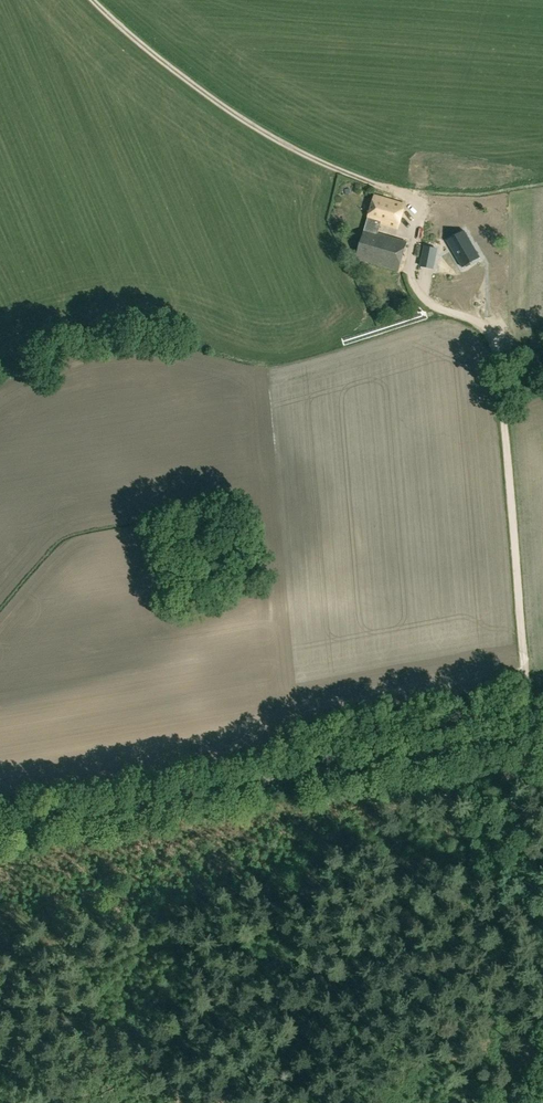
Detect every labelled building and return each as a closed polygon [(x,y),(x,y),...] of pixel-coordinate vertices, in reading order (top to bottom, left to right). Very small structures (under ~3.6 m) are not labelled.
[(406,243),(378,235),(381,224),(397,229),(404,206),(374,197),(356,260),(398,272),(406,243)] [(448,240),(447,239),(446,239),(462,267),(463,266),(462,265),(478,256),(479,257),(464,230),(463,230),(464,231),(448,240)] [(433,269),(436,256),(429,255),(431,248),(424,247),(420,266),(433,269)]
